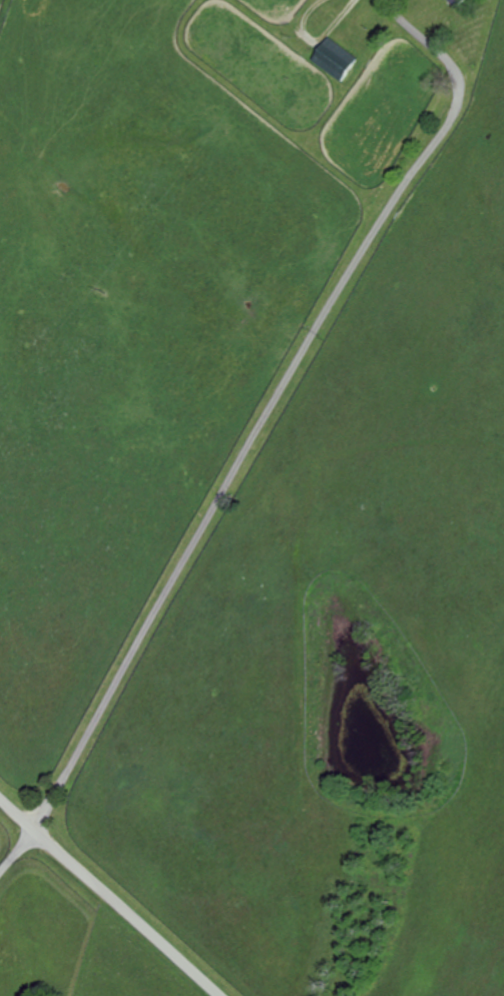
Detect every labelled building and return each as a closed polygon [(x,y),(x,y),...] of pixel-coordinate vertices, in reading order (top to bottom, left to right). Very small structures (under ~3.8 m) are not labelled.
[(460,8),(469,0),(452,0),(460,8)] [(343,81),(313,58),(330,36),(357,57),(359,58),(360,59),(348,74),(343,81)]
